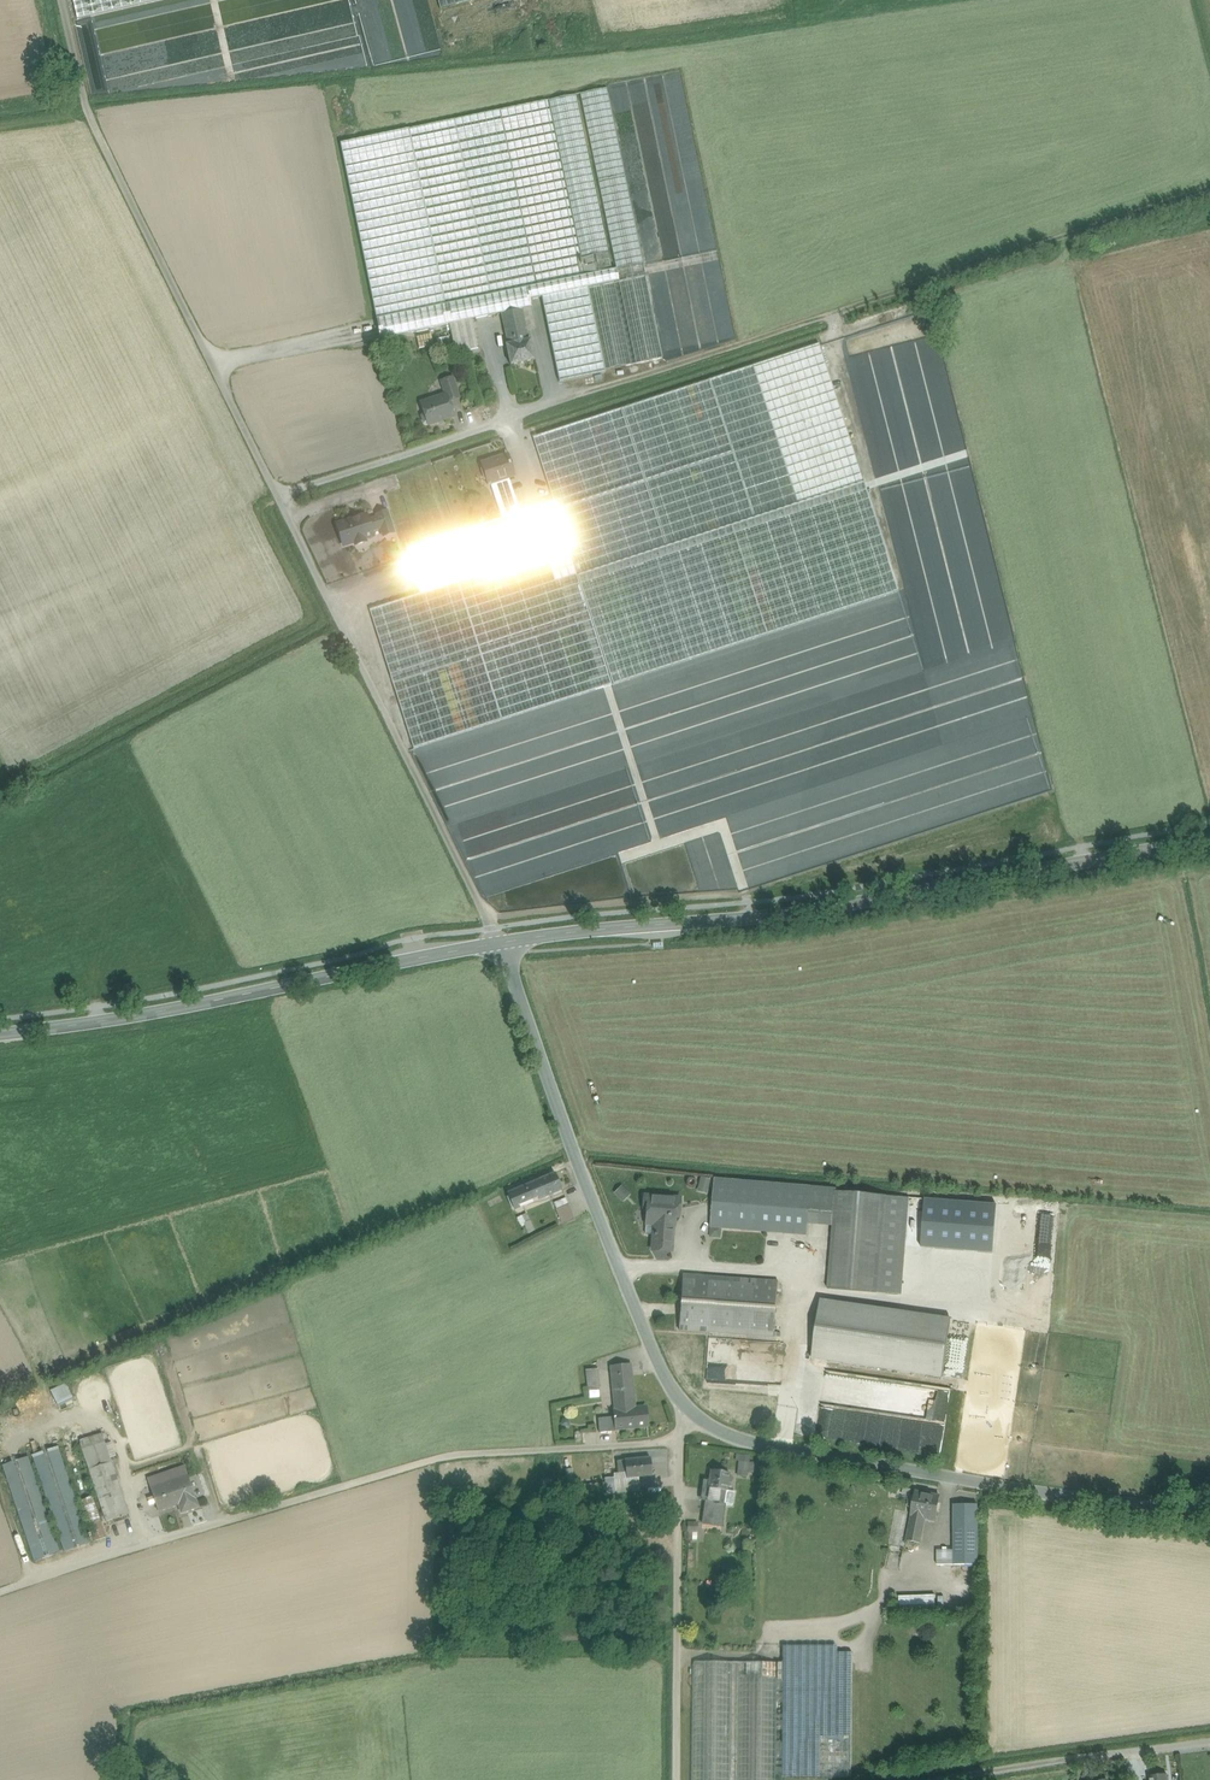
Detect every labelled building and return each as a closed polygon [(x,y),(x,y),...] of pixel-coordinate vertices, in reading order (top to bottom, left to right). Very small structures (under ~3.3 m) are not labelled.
[(77,19),(161,0),(72,0),(77,19)] [(440,8),(469,0),(438,0),(440,8)] [(643,263),(607,88),(580,94),(616,269),(617,269),(643,263)] [(613,270),(576,94),(549,100),(585,276),(613,270)] [(549,100),(409,129),(445,305),(549,283),(585,276),(549,100)] [(409,129),(340,143),(377,319),(445,305),(409,129)] [(445,305),(377,319),(381,339),(449,325),(455,353),(478,349),(472,320),(501,314),(522,309),(531,308),(529,300),(542,297),(588,288),(615,282),(618,281),(646,275),(643,263),(617,269),(616,269),(613,270),(585,276),(549,283),(445,305)] [(646,275),(618,281),(635,363),(663,358),(646,275)] [(615,282),(588,288),(605,370),(632,364),(615,282)] [(588,288),(542,297),(559,382),(605,372),(605,370),(588,288)] [(522,309),(501,314),(508,344),(506,345),(511,365),(534,360),(530,340),(529,340),(522,309)] [(819,344),(753,366),(798,504),(864,482),(819,344)] [(753,366),(533,438),(554,502),(568,544),(568,547),(578,576),(798,504),(753,366)] [(453,377),(441,381),(446,395),(449,402),(459,398),(453,377)] [(446,395),(421,403),(425,413),(422,416),(424,423),(428,424),(428,425),(453,417),(449,402),(446,395)] [(508,455),(482,464),(489,485),(491,484),(507,479),(515,476),(508,455)] [(507,479),(491,484),(496,500),(512,495),(507,479)] [(798,504),(578,576),(612,685),(899,593),(864,482),(798,504)] [(512,495),(496,500),(502,519),(519,514),(519,513),(512,495)] [(523,528),(484,540),(494,570),(496,569),(568,547),(568,544),(554,502),(519,513),(519,514),(523,528)] [(387,511),(377,515),(381,528),(384,536),(394,533),(387,511)] [(502,519),(480,526),(484,540),(523,528),(519,514),(502,519)] [(367,518),(355,522),(354,519),(337,525),(343,546),(355,542),(356,545),(366,542),(365,539),(373,536),(371,531),(381,528),(378,517),(368,520),(367,518)] [(484,540),(411,564),(420,594),(494,570),(484,540)] [(420,594),(369,610),(413,749),(612,685),(578,576),(568,547),(496,569),(420,594)] [(545,1178),(556,1173),(553,1167),(543,1172),(545,1178)] [(545,1178),(539,1180),(540,1183),(545,1195),(546,1198),(563,1191),(556,1173),(545,1178)] [(699,1176),(696,1190),(707,1192),(710,1178),(699,1176)] [(811,1187),(715,1179),(711,1227),(807,1235),(808,1224),(811,1187)] [(540,1183),(513,1194),(518,1206),(545,1195),(540,1183)] [(612,1192),(621,1200),(629,1192),(620,1183),(612,1192)] [(837,1189),(811,1187),(808,1224),(833,1226),(836,1192),(837,1189)] [(836,1192),(833,1226),(828,1289),(877,1293),(885,1196),(836,1192)] [(681,1198),(645,1196),(644,1209),(648,1209),(646,1235),(654,1235),(654,1233),(670,1234),(674,1234),(674,1226),(675,1226),(676,1211),(680,1211),(681,1198)] [(909,1198),(885,1196),(877,1293),(902,1295),(909,1198)] [(566,1198),(555,1203),(557,1209),(569,1204),(566,1198)] [(569,1204),(557,1209),(560,1217),(572,1212),(569,1204)] [(572,1212),(560,1217),(564,1225),(575,1220),(572,1212)] [(527,1214),(522,1216),(526,1224),(530,1221),(527,1214)] [(530,1221),(526,1224),(530,1233),(535,1230),(530,1221)] [(670,1234),(654,1233),(654,1235),(653,1251),(672,1252),(672,1251),(669,1251),(670,1234)] [(779,1282),(683,1275),(680,1331),(776,1337),(779,1282)] [(951,1319),(821,1300),(812,1358),(942,1377),(951,1319)] [(785,1344),(710,1339),(708,1359),(784,1365),(785,1344)] [(784,1365),(708,1359),(707,1381),(782,1386),(784,1365)] [(632,1365),(611,1368),(612,1377),(633,1375),(632,1365)] [(599,1370),(587,1371),(589,1390),(601,1389),(599,1370)] [(942,1453),(951,1387),(843,1373),(839,1406),(820,1403),(818,1419),(828,1420),(835,1419),(839,1437),(842,1420),(851,1417),(850,1426),(850,1425),(848,1441),(880,1445),(895,1442),(895,1441),(887,1440),(885,1432),(894,1430),(896,1431),(916,1426),(905,1425),(915,1422),(902,1421),(902,1417),(918,1419),(918,1416),(925,1442),(923,1451),(942,1453)] [(633,1375),(612,1377),(616,1412),(637,1410),(633,1375)] [(68,1383),(52,1391),(57,1404),(74,1396),(68,1383)] [(616,1412),(615,1412),(616,1417),(617,1429),(618,1429),(649,1426),(647,1409),(637,1410),(616,1412)] [(616,1417),(599,1419),(600,1434),(618,1432),(618,1429),(617,1429),(616,1417)] [(104,1439),(82,1447),(92,1481),(115,1473),(104,1439)] [(106,1537),(75,1445),(63,1449),(94,1542),(106,1537)] [(86,1530),(58,1447),(32,1456),(59,1538),(60,1538),(64,1552),(90,1543),(86,1530)] [(741,1456),(737,1479),(749,1481),(750,1473),(755,1474),(756,1465),(751,1464),(752,1458),(741,1456)] [(61,1553),(28,1457),(2,1466),(34,1562),(61,1553)] [(651,1458),(626,1460),(627,1472),(628,1479),(638,1478),(653,1476),(651,1458)] [(147,1477),(151,1489),(188,1476),(184,1464),(147,1477)] [(731,1474),(712,1471),(710,1480),(709,1489),(717,1490),(715,1503),(706,1502),(703,1524),(723,1527),(726,1505),(725,1505),(727,1491),(728,1492),(731,1474)] [(628,1479),(627,1472),(622,1472),(616,1473),(616,1478),(617,1488),(617,1493),(639,1492),(638,1478),(628,1479)] [(115,1473),(92,1481),(106,1522),(129,1514),(115,1473)] [(586,1490),(586,1485),(570,1486),(569,1473),(560,1474),(561,1492),(586,1490)] [(188,1476),(151,1489),(159,1511),(185,1503),(187,1511),(198,1507),(195,1499),(196,1499),(188,1476)] [(617,1488),(616,1478),(606,1478),(606,1483),(586,1485),(586,1490),(617,1488)] [(701,1501),(706,1502),(715,1503),(717,1490),(709,1489),(710,1480),(705,1479),(701,1501)] [(727,1491),(725,1505),(726,1505),(733,1506),(735,1493),(728,1492),(727,1491)] [(941,1498),(916,1494),(912,1515),(913,1515),(907,1542),(921,1544),(925,1525),(923,1525),(924,1517),(937,1519),(941,1498)] [(978,1505),(954,1505),(954,1550),(954,1565),(978,1565),(978,1505)] [(907,1542),(913,1515),(912,1515),(892,1511),(885,1547),(905,1551),(907,1542)] [(842,1533),(783,1532),(783,1555),(758,1555),(757,1641),(778,1641),(782,1641),(782,1647),(783,1647),(783,1664),(777,1663),(777,1678),(776,1778),(851,1778),(853,1653),(840,1653),(840,1647),(841,1647),(842,1533)] [(954,1565),(954,1550),(939,1550),(939,1565),(954,1565)] [(693,1662),(692,1779),(730,1779),(732,1663),(693,1662)] [(739,1678),(739,1663),(732,1663),(730,1779),(775,1779),(776,1778),(777,1678),(739,1678)] [(777,1663),(739,1663),(739,1678),(777,1678),(777,1663)]
